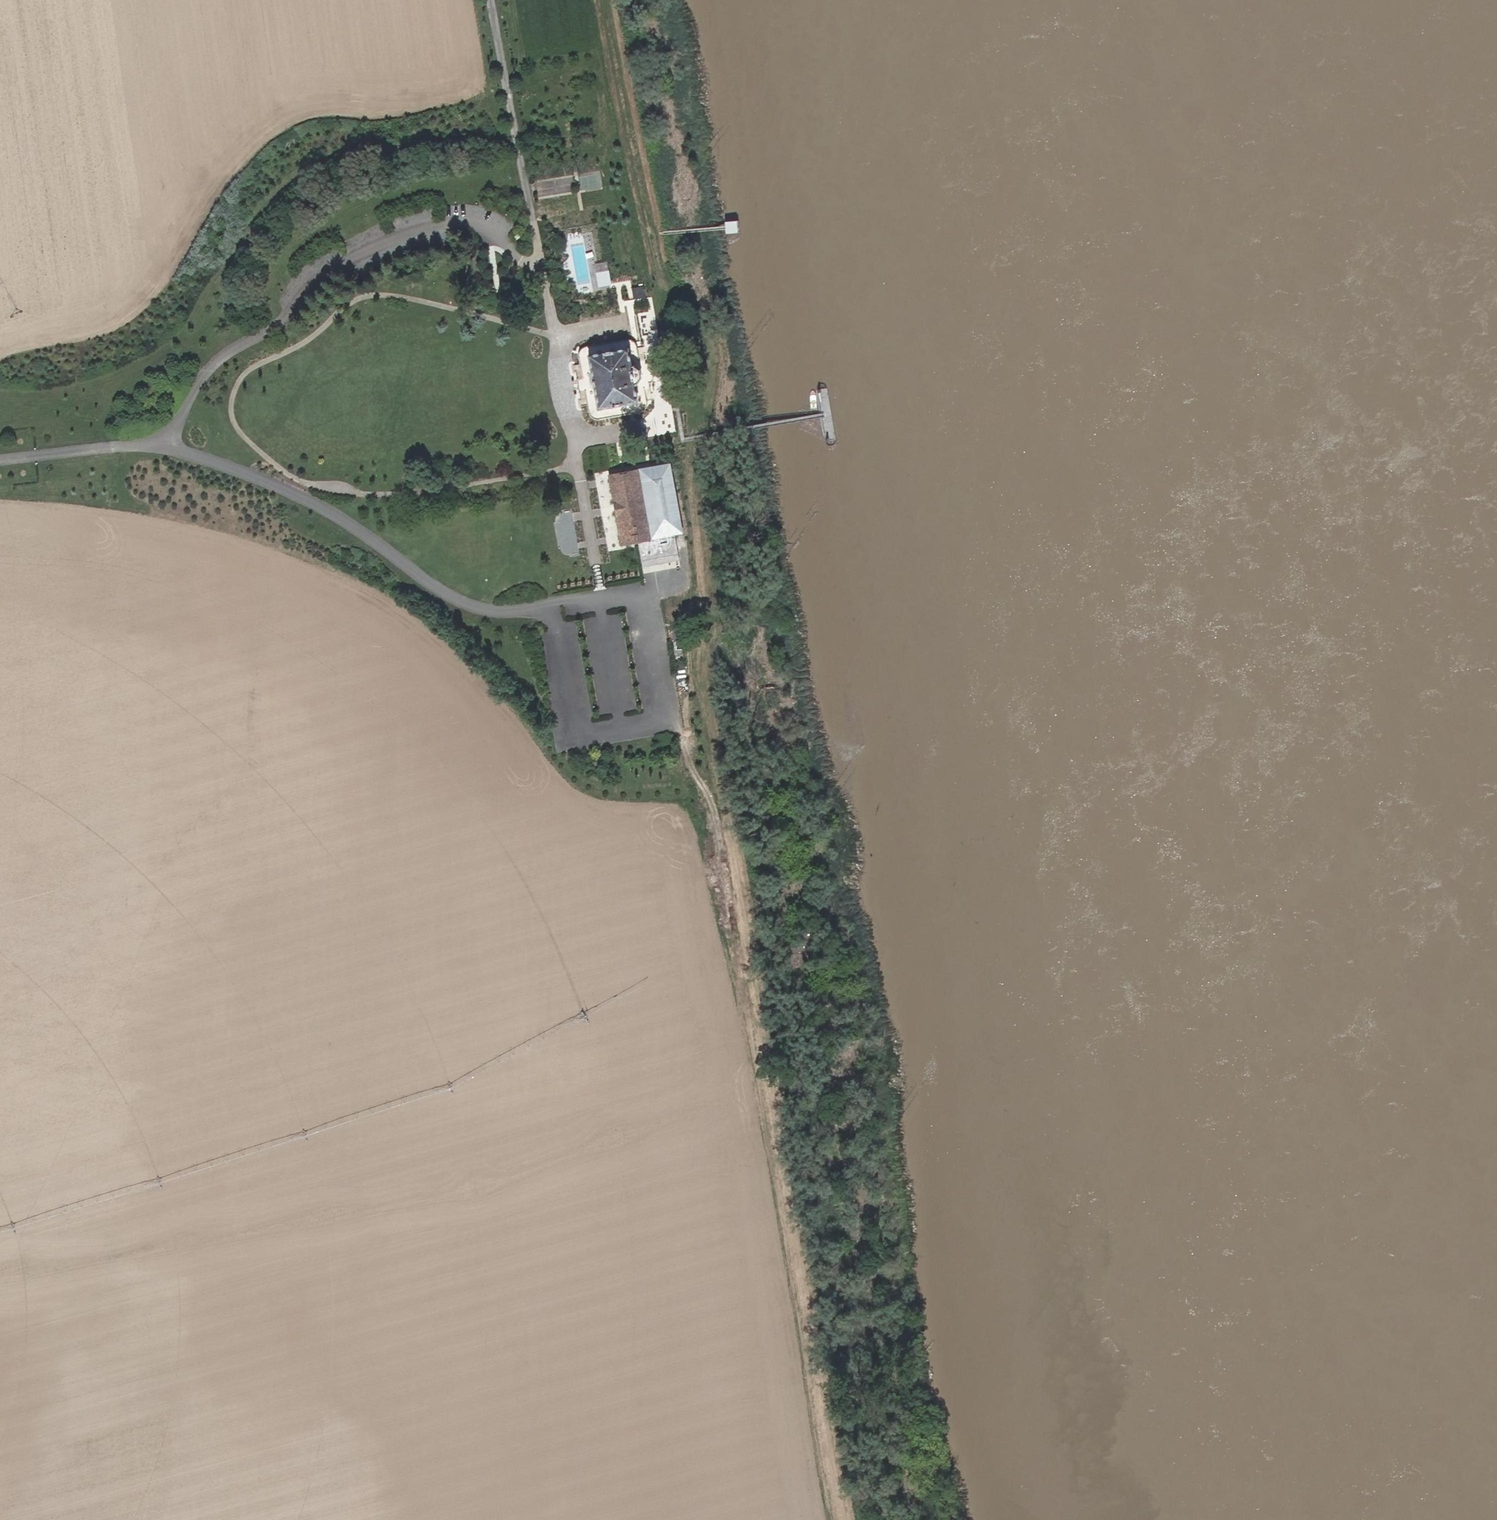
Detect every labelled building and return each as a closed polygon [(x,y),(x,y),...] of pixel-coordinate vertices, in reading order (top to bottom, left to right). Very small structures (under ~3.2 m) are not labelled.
[(642,285),(630,287),(632,298),(644,296),(642,285)] [(597,356),(605,406),(640,400),(632,350),(597,356)] [(672,412),(639,418),(642,437),(675,431),(672,412)] [(650,474),(671,472),(669,459),(649,461),(650,474)] [(644,472),(634,474),(642,517),(652,515),(644,472)] [(642,517),(634,474),(609,479),(620,544),(646,539),(656,537),(652,515),(642,517)] [(649,540),(637,541),(638,560),(650,560),(649,540)]
